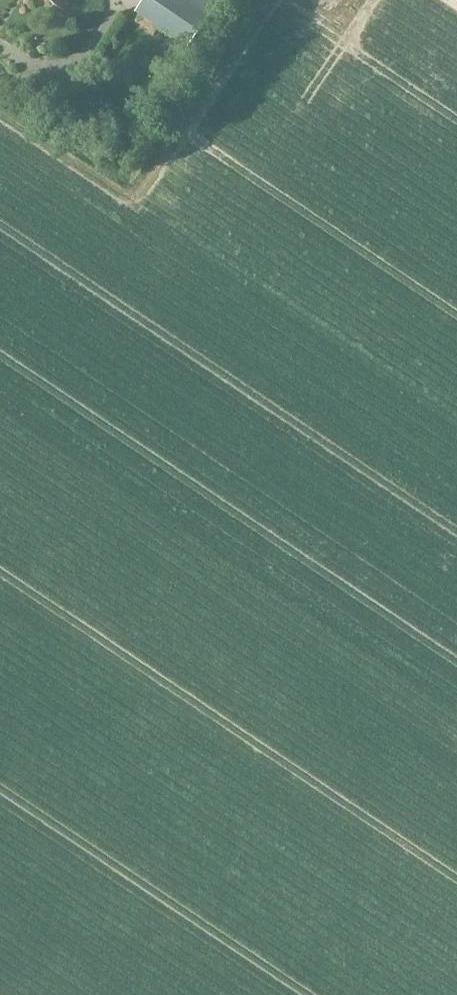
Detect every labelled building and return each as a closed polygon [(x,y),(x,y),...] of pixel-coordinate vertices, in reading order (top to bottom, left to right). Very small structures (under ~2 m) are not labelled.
[(63,12),(71,0),(46,0),(63,12)] [(132,18),(183,52),(215,4),(209,0),(144,0),(132,18)]
